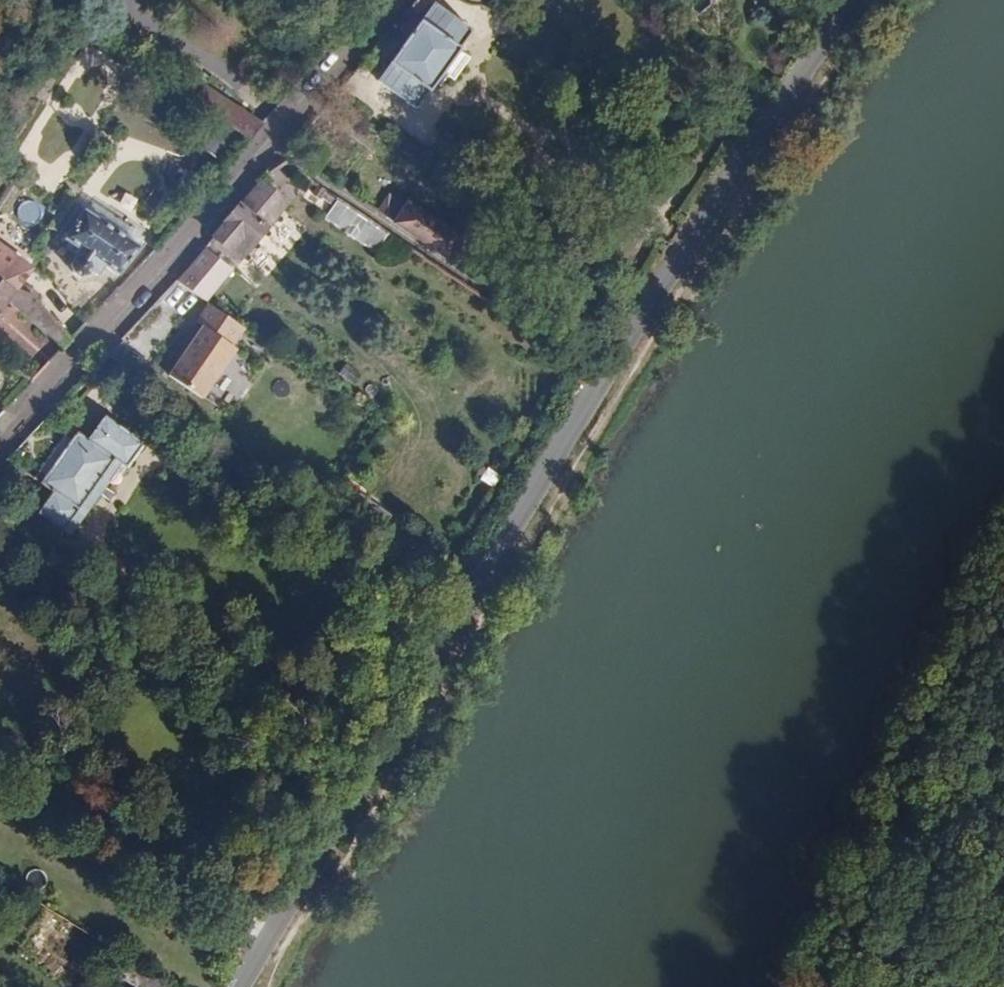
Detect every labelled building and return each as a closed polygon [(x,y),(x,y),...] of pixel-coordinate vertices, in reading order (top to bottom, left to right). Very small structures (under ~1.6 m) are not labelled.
[(434,3),(379,83),(418,110),(473,31),(434,3)] [(196,79),(186,95),(192,99),(203,84),(196,79)] [(203,84),(192,99),(211,112),(221,96),(203,84)] [(211,112),(250,139),(263,124),(221,96),(211,112)] [(469,201),(455,223),(475,237),(494,211),(494,209),(441,173),(433,186),(440,190),(445,184),(469,201)] [(260,182),(209,242),(219,249),(222,245),(239,259),(286,203),(260,182)] [(372,250),(383,231),(331,200),(320,218),(372,250)] [(394,224),(455,265),(461,257),(448,248),(456,235),(408,203),(394,224)] [(66,231),(80,244),(69,259),(70,266),(79,273),(87,272),(91,268),(97,272),(104,264),(117,275),(140,247),(89,204),(66,231)] [(16,287),(31,266),(0,245),(0,277),(16,287)] [(171,279),(197,303),(227,271),(201,247),(171,279)] [(5,303),(61,348),(69,341),(63,334),(30,296),(16,287),(0,277),(0,309),(5,303)] [(201,327),(166,376),(199,399),(233,350),(201,327)] [(70,328),(63,334),(69,341),(76,333),(70,328)] [(352,384),(359,372),(343,362),(336,374),(352,384)] [(75,431),(39,482),(52,491),(37,513),(67,533),(119,461),(136,437),(105,417),(88,440),(75,431)] [(136,437),(119,461),(132,470),(148,446),(136,437)] [(143,986),(171,986),(130,960),(121,974),(143,986)]
